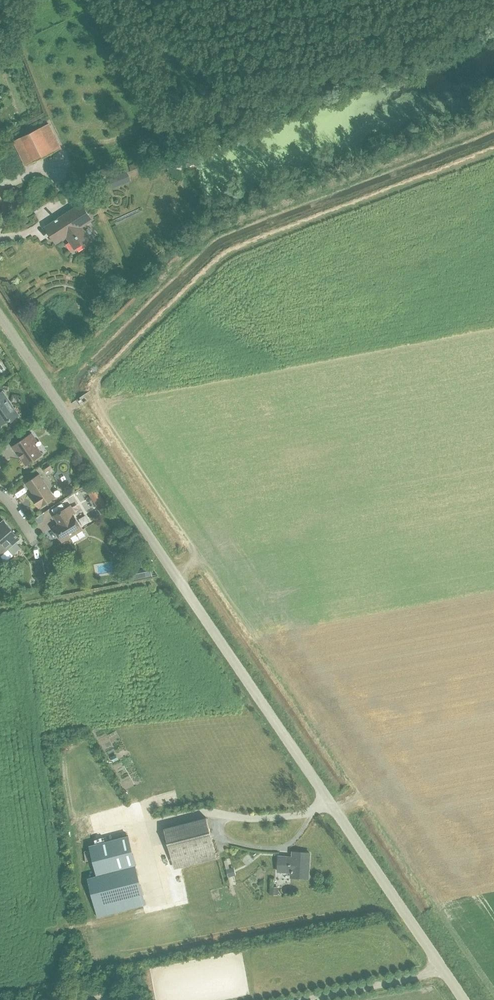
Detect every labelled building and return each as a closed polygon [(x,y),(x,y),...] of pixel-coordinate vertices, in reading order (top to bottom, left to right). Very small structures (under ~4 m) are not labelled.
[(14,141),(27,166),(61,149),(49,124),(14,141)] [(109,178),(113,188),(132,181),(128,171),(109,178)] [(81,227),(92,220),(82,204),(46,227),(53,238),(63,231),(75,249),(89,239),(81,227)] [(5,396),(1,391),(0,392),(0,425),(8,420),(10,421),(18,415),(5,396)] [(13,446),(27,465),(43,454),(35,442),(37,441),(32,433),(13,446)] [(42,467),(46,472),(52,468),(49,463),(42,467)] [(56,497),(40,474),(26,483),(34,495),(32,497),(39,508),(56,497)] [(94,487),(89,490),(103,512),(108,508),(94,487)] [(55,515),(54,515),(59,524),(53,527),(62,542),(83,529),(74,515),(76,513),(71,505),(65,508),(62,503),(52,509),(55,515)] [(20,539),(4,520),(0,524),(0,555),(20,539)] [(35,560),(37,574),(45,573),(43,559),(35,560)] [(175,791),(157,796),(159,803),(177,797),(175,791)] [(164,828),(174,867),(217,856),(207,817),(164,828)] [(88,878),(98,917),(147,904),(129,835),(89,845),(97,875),(88,878)] [(279,856),(278,871),(292,872),(291,877),(301,878),(302,875),(309,875),(310,861),(310,853),(304,852),(298,852),(297,857),(279,856)] [(176,897),(184,896),(179,874),(171,876),(176,897)] [(267,893),(276,893),(276,885),(267,885),(267,893)]
